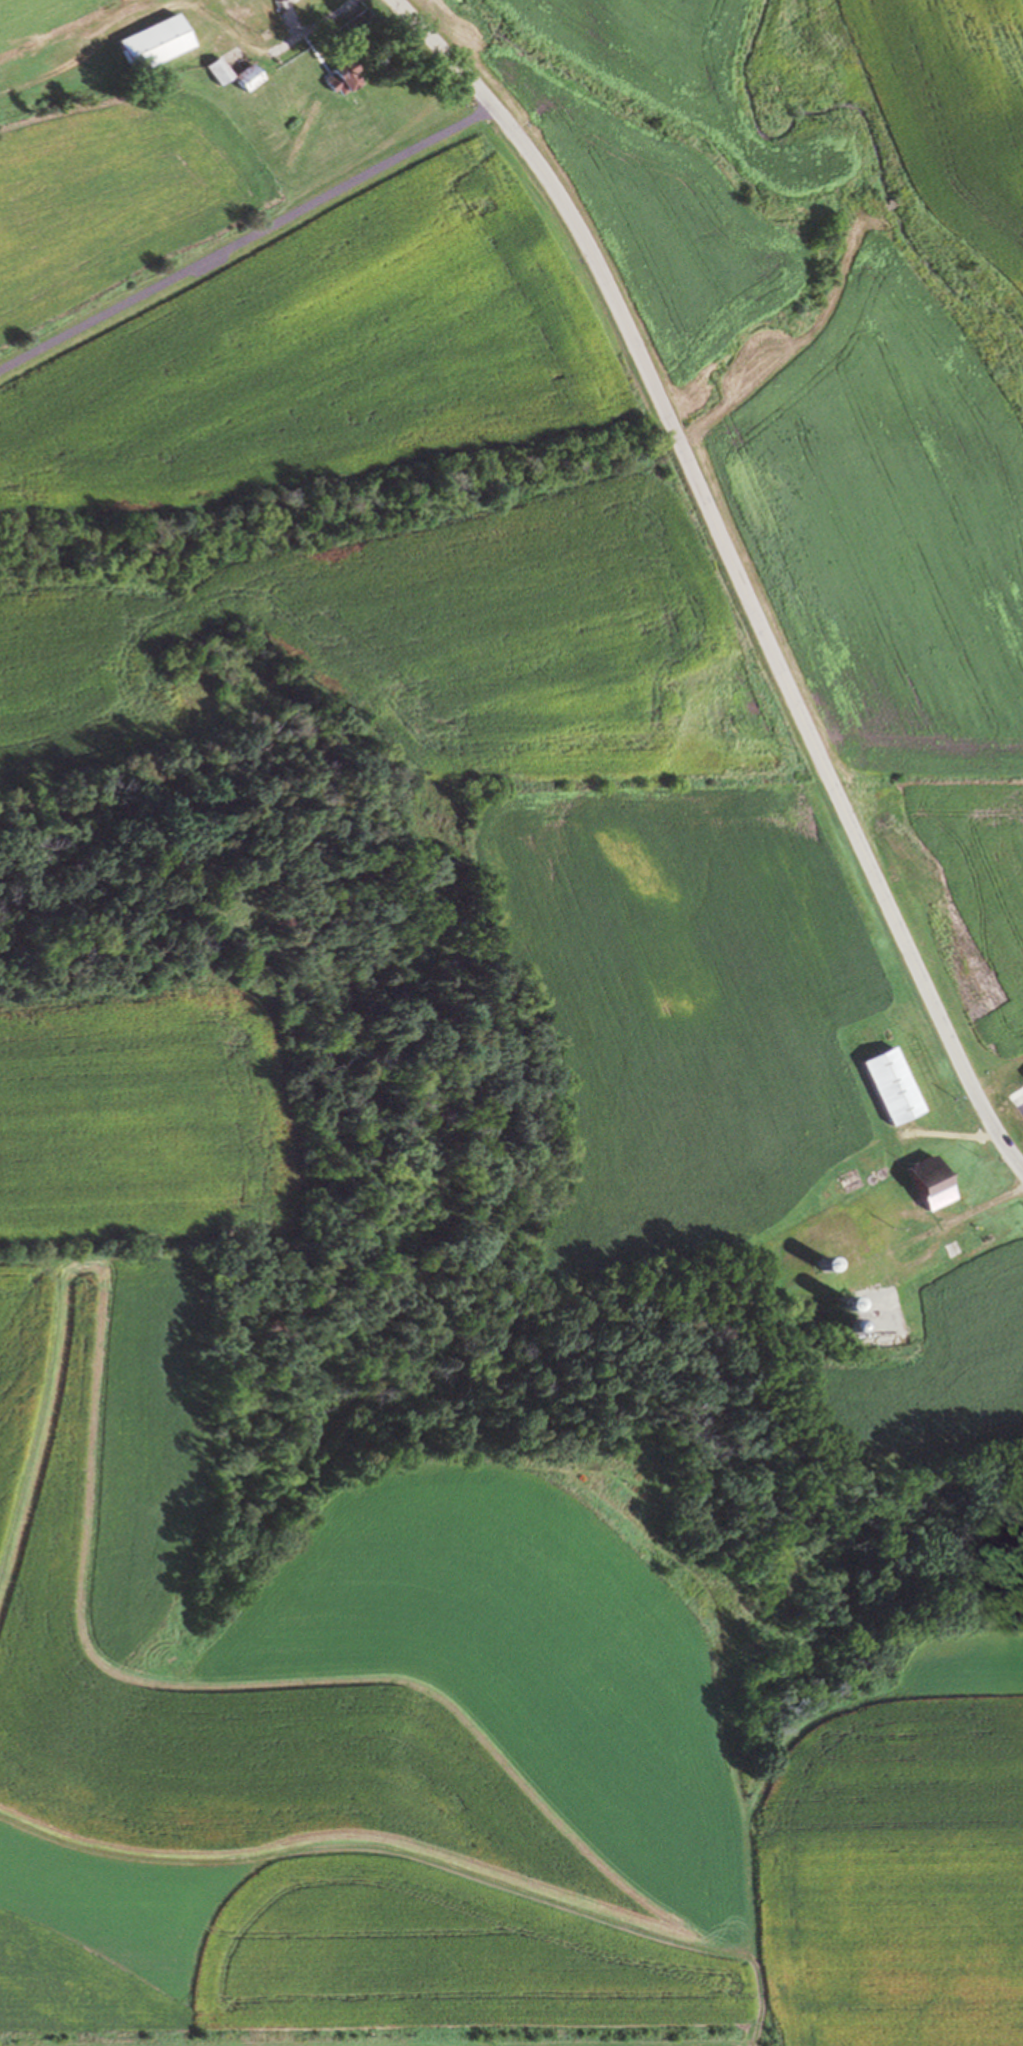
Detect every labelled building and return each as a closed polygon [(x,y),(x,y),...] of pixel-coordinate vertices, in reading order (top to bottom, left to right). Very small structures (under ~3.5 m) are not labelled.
[(280,9),(292,4),(290,0),(276,0),(280,9)] [(378,20),(367,6),(343,26),(355,40),(378,20)] [(185,12),(128,42),(146,75),(203,44),(185,12)] [(362,56),(331,80),(342,93),(345,90),(352,99),(379,78),(362,56)] [(228,57),(214,66),(226,85),(240,76),(228,57)] [(262,62),(274,78),(254,93),(243,76),(262,62)] [(923,1113),(890,1129),(858,1065),(892,1048),(923,1113)] [(932,1156),(907,1168),(926,1209),(951,1198),(932,1156)] [(830,1265),(829,1263),(829,1261),(827,1259),(825,1258),(823,1258),(821,1258),(819,1259),(818,1261),(817,1263),(817,1265),(817,1267),(818,1269),(820,1270),(822,1271),(824,1271),(826,1270),(828,1269),(829,1267),(830,1265)] [(853,1300),(852,1298),(850,1297),(848,1296),(845,1296),(843,1297),(841,1299),(840,1301),(840,1303),(840,1306),(841,1308),(843,1309),(845,1310),(847,1311),(850,1310),(852,1309),(853,1307),(854,1305),(854,1302),(853,1300)] [(853,1323),(852,1321),(850,1320),(848,1320),(846,1320),(844,1321),(842,1323),(841,1325),(841,1327),(841,1329),(842,1331),(844,1333),(846,1333),(849,1333),(851,1333),(853,1331),(854,1329),(854,1327),(854,1325),(853,1323)]
